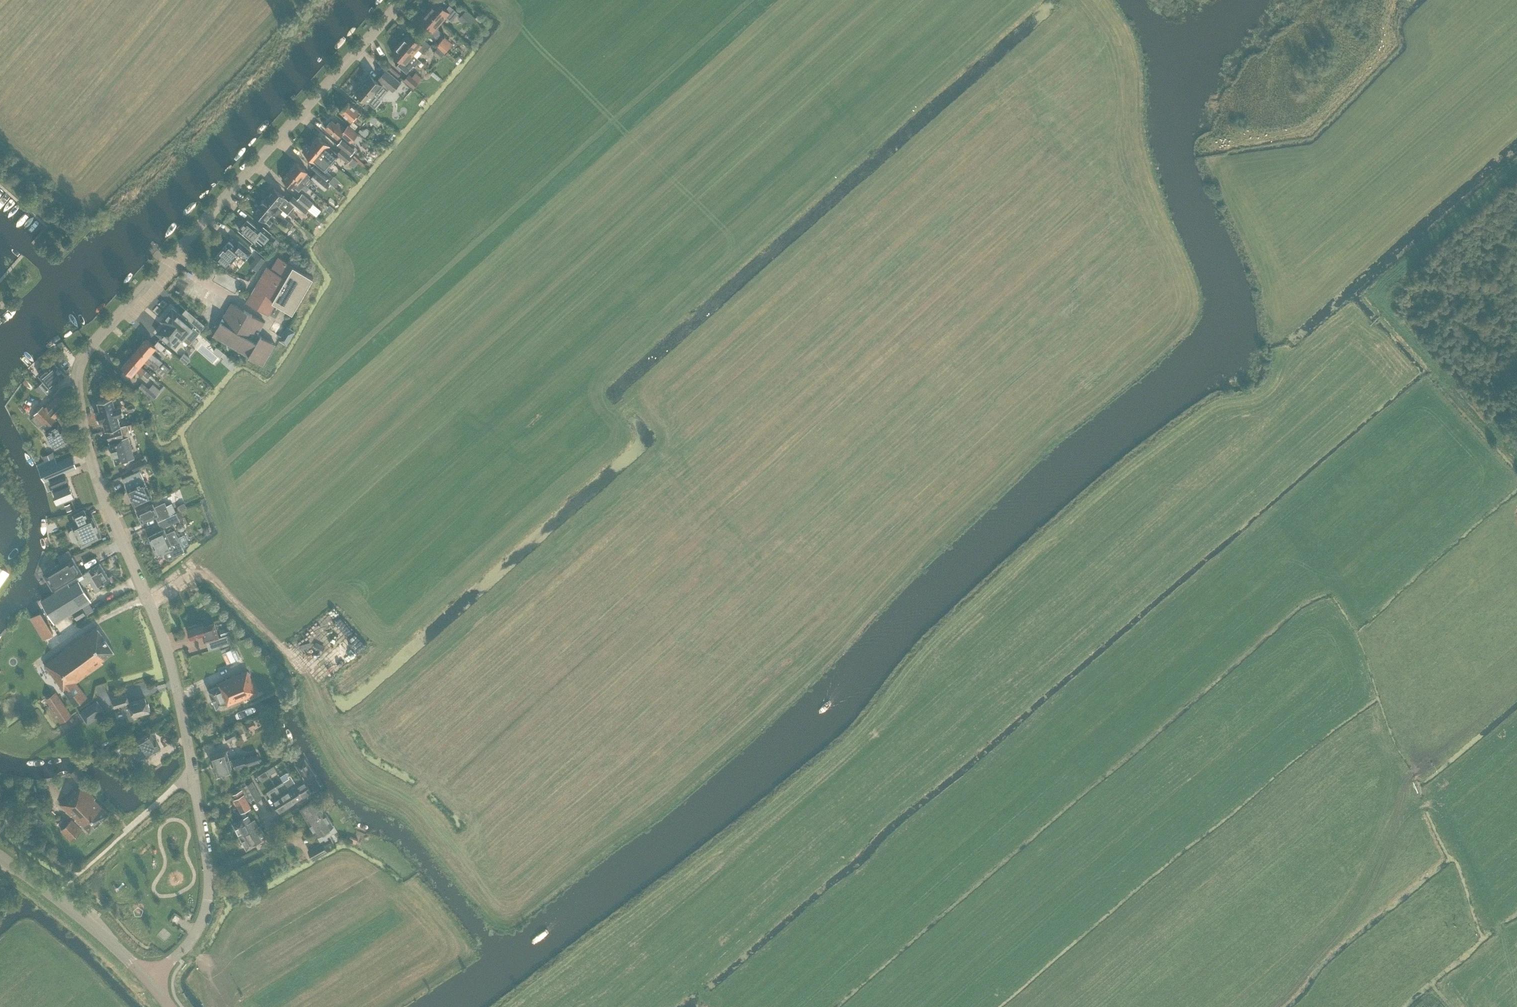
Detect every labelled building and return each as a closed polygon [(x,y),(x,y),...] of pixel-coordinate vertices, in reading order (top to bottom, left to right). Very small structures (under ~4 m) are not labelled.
[(428,10),(442,22),(447,17),(451,21),(459,12),(450,5),(446,9),(436,1),(428,10)] [(476,16),(467,8),(462,14),(470,22),(476,16)] [(437,28),(442,22),(428,10),(420,19),(429,28),(426,32),(435,40),(442,32),(437,28)] [(443,31),(435,40),(446,49),(453,40),(443,31)] [(400,42),(413,54),(418,49),(423,53),(431,45),(422,37),(418,41),(408,33),(400,42)] [(420,60),(413,54),(400,42),(392,52),(402,60),(398,65),(407,72),(414,65),(415,66),(420,60)] [(378,82),(370,75),(355,92),(368,102),(368,101),(375,107),(381,99),(374,94),(384,83),(393,90),(400,81),(386,70),(379,78),(380,80),(378,82)] [(418,82),(409,73),(403,79),(413,88),(418,82)] [(361,112),(348,100),(340,110),(351,120),(352,120),(356,115),(362,120),(367,115),(361,111),(361,112)] [(345,128),(338,121),(336,123),(332,119),(325,127),(338,138),(342,133),(351,141),(358,133),(348,125),(345,128)] [(387,137),(391,140),(397,133),(393,130),(387,137)] [(330,145),(318,135),(311,144),(333,162),(336,158),(332,154),(334,151),(329,146),(330,145)] [(337,144),(341,147),(350,155),(355,149),(342,138),(337,144)] [(333,162),(311,144),(304,152),(315,162),(311,166),(327,180),(332,174),(326,169),(333,162)] [(350,155),(341,147),(337,153),(348,162),(352,157),(350,155)] [(296,161),(289,170),(308,186),(313,180),(309,177),(310,175),(307,172),(308,171),(296,161)] [(310,187),(308,186),(289,170),(282,178),(294,188),(295,186),(299,190),(302,187),(307,191),(310,187)] [(330,183),(316,171),(310,178),(325,190),(330,183)] [(267,196),(288,213),(291,209),(282,202),(286,197),(274,187),(267,196)] [(309,208),(313,202),(302,193),(297,199),(309,208)] [(261,203),(273,213),(281,220),(278,223),(283,228),(289,221),(284,217),(288,213),(283,209),(267,196),(261,203)] [(308,208),(297,199),(293,196),(288,201),(304,214),(308,208)] [(314,202),(311,207),(318,212),(322,206),(314,202)] [(254,211),(265,221),(266,221),(270,224),(273,221),(268,218),(273,213),(261,203),(254,211)] [(260,230),(247,219),(239,229),(254,241),(256,238),(262,244),(271,233),(263,226),(260,230)] [(215,257),(227,267),(238,254),(244,258),(245,259),(252,251),(239,240),(234,245),(229,241),(215,257)] [(260,252),(251,262),(257,267),(266,257),(260,252)] [(271,269),(267,266),(247,302),(269,314),(275,303),(292,312),(313,277),(304,271),(306,268),(292,256),(287,262),(278,257),(271,269)] [(213,334),(263,364),(275,344),(258,334),(265,322),(232,302),(213,334)] [(162,320),(166,323),(183,338),(196,348),(200,343),(203,345),(208,339),(200,331),(205,325),(189,311),(184,317),(172,308),(162,320)] [(183,338),(166,323),(157,333),(171,345),(172,344),(175,347),(183,338)] [(289,323),(280,337),(288,342),(296,327),(289,323)] [(146,338),(138,347),(159,365),(162,361),(151,352),(156,346),(146,338)] [(161,366),(160,367),(159,365),(138,347),(130,356),(140,365),(145,359),(151,365),(156,369),(164,376),(168,372),(161,366)] [(146,370),(140,365),(130,356),(122,366),(132,374),(136,370),(142,375),(143,374),(148,378),(151,374),(146,370)] [(65,375),(54,362),(45,370),(39,375),(48,385),(44,389),(47,393),(52,389),(50,388),(65,375)] [(164,363),(161,366),(168,372),(171,369),(164,363)] [(150,388),(142,382),(139,387),(146,392),(150,388)] [(45,407),(43,405),(34,413),(35,414),(32,418),(40,427),(44,423),(48,427),(57,419),(55,417),(68,405),(59,394),(45,407)] [(106,429),(107,429),(121,425),(118,414),(124,413),(122,405),(115,407),(112,396),(98,400),(101,410),(97,412),(99,420),(103,419),(106,429)] [(68,440),(58,423),(49,429),(50,430),(46,433),(55,448),(68,440)] [(121,426),(121,425),(107,429),(110,440),(109,441),(116,463),(135,457),(128,436),(131,435),(127,424),(121,426)] [(65,472),(77,467),(74,455),(57,462),(53,452),(43,456),(44,460),(37,463),(44,480),(44,481),(50,478),(65,472)] [(147,464),(144,458),(132,463),(135,470),(147,464)] [(123,478),(128,488),(135,504),(152,497),(145,480),(140,470),(123,478)] [(55,491),(53,492),(58,503),(75,496),(69,481),(68,481),(65,472),(50,478),(55,491)] [(153,502),(137,510),(142,522),(156,515),(158,520),(171,514),(165,501),(155,506),(153,502)] [(101,536),(92,517),(89,518),(84,509),(73,514),(78,524),(73,527),(74,529),(71,530),(70,533),(73,540),(76,541),(79,540),(82,546),(91,542),(91,541),(101,536)] [(180,519),(177,512),(158,520),(162,528),(180,519)] [(164,528),(149,535),(158,555),(165,552),(164,554),(167,558),(170,559),(172,558),(174,555),(185,551),(175,529),(166,533),(164,528)] [(61,561),(72,555),(69,549),(58,556),(61,561)] [(100,563),(83,574),(72,556),(44,574),(55,591),(41,599),(56,622),(83,605),(87,612),(95,607),(82,586),(90,581),(96,590),(96,591),(111,581),(100,563)] [(8,572),(5,577),(0,574),(0,584),(8,572)] [(86,611),(82,606),(73,611),(77,617),(86,611)] [(41,611),(30,617),(43,639),(54,633),(41,611)] [(190,634),(191,638),(203,635),(205,642),(219,637),(214,622),(204,626),(203,622),(188,626),(188,628),(187,630),(188,632),(190,634)] [(231,633),(228,626),(220,629),(222,636),(231,633)] [(87,697),(76,682),(103,662),(102,660),(114,651),(97,627),(45,664),(63,690),(62,691),(63,693),(65,692),(75,705),(87,697)] [(228,705),(257,692),(248,670),(219,683),(219,685),(209,689),(217,707),(227,703),(228,705)] [(130,702),(127,694),(127,693),(112,697),(115,707),(120,706),(120,708),(122,708),(123,712),(125,711),(128,720),(135,718),(134,716),(149,711),(145,698),(130,702)] [(54,702),(50,696),(45,699),(60,722),(72,715),(60,697),(54,702)] [(105,711),(97,699),(79,712),(87,723),(105,711)] [(244,732),(240,725),(235,728),(236,729),(224,736),(228,741),(244,732)] [(151,754),(161,748),(151,732),(126,746),(131,753),(134,751),(139,760),(150,753),(151,754)] [(229,759),(226,750),(210,755),(217,776),(233,771),(232,767),(235,766),(236,768),(246,765),(243,755),(229,759)] [(303,775),(295,780),(304,795),(312,790),(308,782),(316,777),(305,758),(296,764),(303,775)] [(71,774),(77,780),(83,775),(77,769),(71,774)] [(258,777),(252,780),(261,796),(267,793),(258,777)] [(252,780),(250,781),(246,783),(247,784),(254,797),(256,801),(262,798),(252,780)] [(287,786),(296,800),(304,795),(295,780),(287,786)] [(254,797),(247,784),(241,787),(248,800),(254,797)] [(61,804),(74,818),(80,825),(82,823),(90,832),(109,814),(95,799),(95,798),(83,785),(77,791),(75,790),(61,804)] [(288,805),(296,800),(287,786),(279,791),(288,805)] [(280,810),(288,805),(279,791),(271,796),(280,810)] [(242,812),(251,807),(244,794),(235,799),(242,812)] [(309,822),(325,811),(316,798),(300,808),(309,822)] [(333,825),(325,811),(309,822),(317,835),(324,830),(328,837),(337,831),(333,825)] [(233,823),(240,836),(250,830),(254,827),(248,815),(233,823)] [(82,830),(72,819),(61,829),(72,840),(82,830)] [(260,824),(254,827),(255,827),(250,830),(240,836),(247,848),(262,840),(261,840),(267,837),(260,824)] [(328,851),(322,841),(307,849),(313,859),(328,851)]
